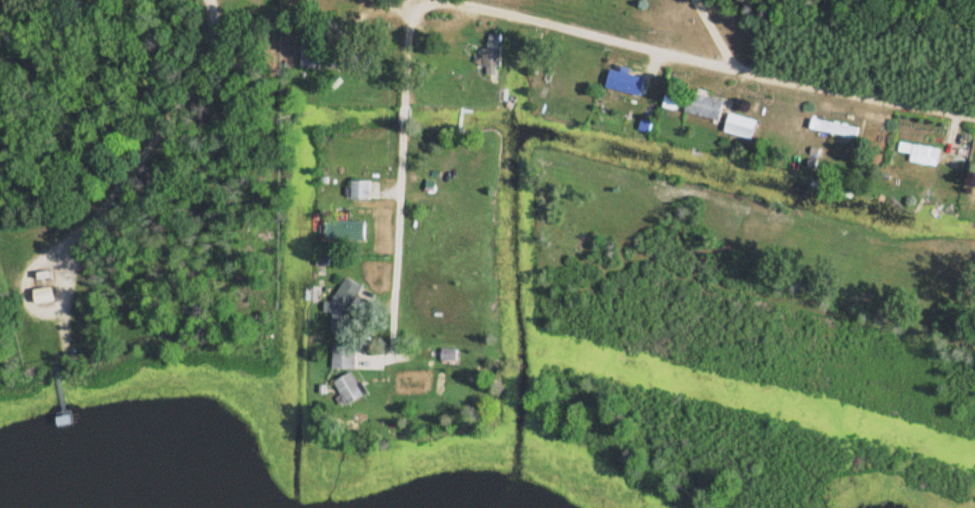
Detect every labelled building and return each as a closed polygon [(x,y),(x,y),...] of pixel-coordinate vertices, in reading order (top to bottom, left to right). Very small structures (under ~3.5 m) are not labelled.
[(486,68),(504,68),(504,48),(486,48),(486,68)] [(657,77),(618,68),(613,87),(652,96),(657,77)] [(667,107),(686,112),(691,88),(673,84),(667,107)] [(730,100),(695,93),(691,114),(726,121),(730,100)] [(756,141),(761,122),(735,114),(729,133),(756,141)] [(837,135),(863,139),(865,128),(839,123),(837,135)] [(904,156),(903,163),(932,167),(934,148),(895,142),(893,154),(904,156)] [(355,199),(374,199),(374,181),(355,181),(355,199)] [(369,241),(369,222),(325,222),(325,241),(369,241)] [(357,282),(343,281),(342,302),(328,302),(328,311),(336,312),(335,335),(355,335),(357,282)] [(40,291),(43,304),(58,301),(56,288),(40,291)] [(360,347),(337,347),(337,370),(360,370),(360,347)] [(462,350),(443,350),(443,366),(462,366),(462,350)] [(336,381),(346,408),(370,398),(360,372),(336,381)]
